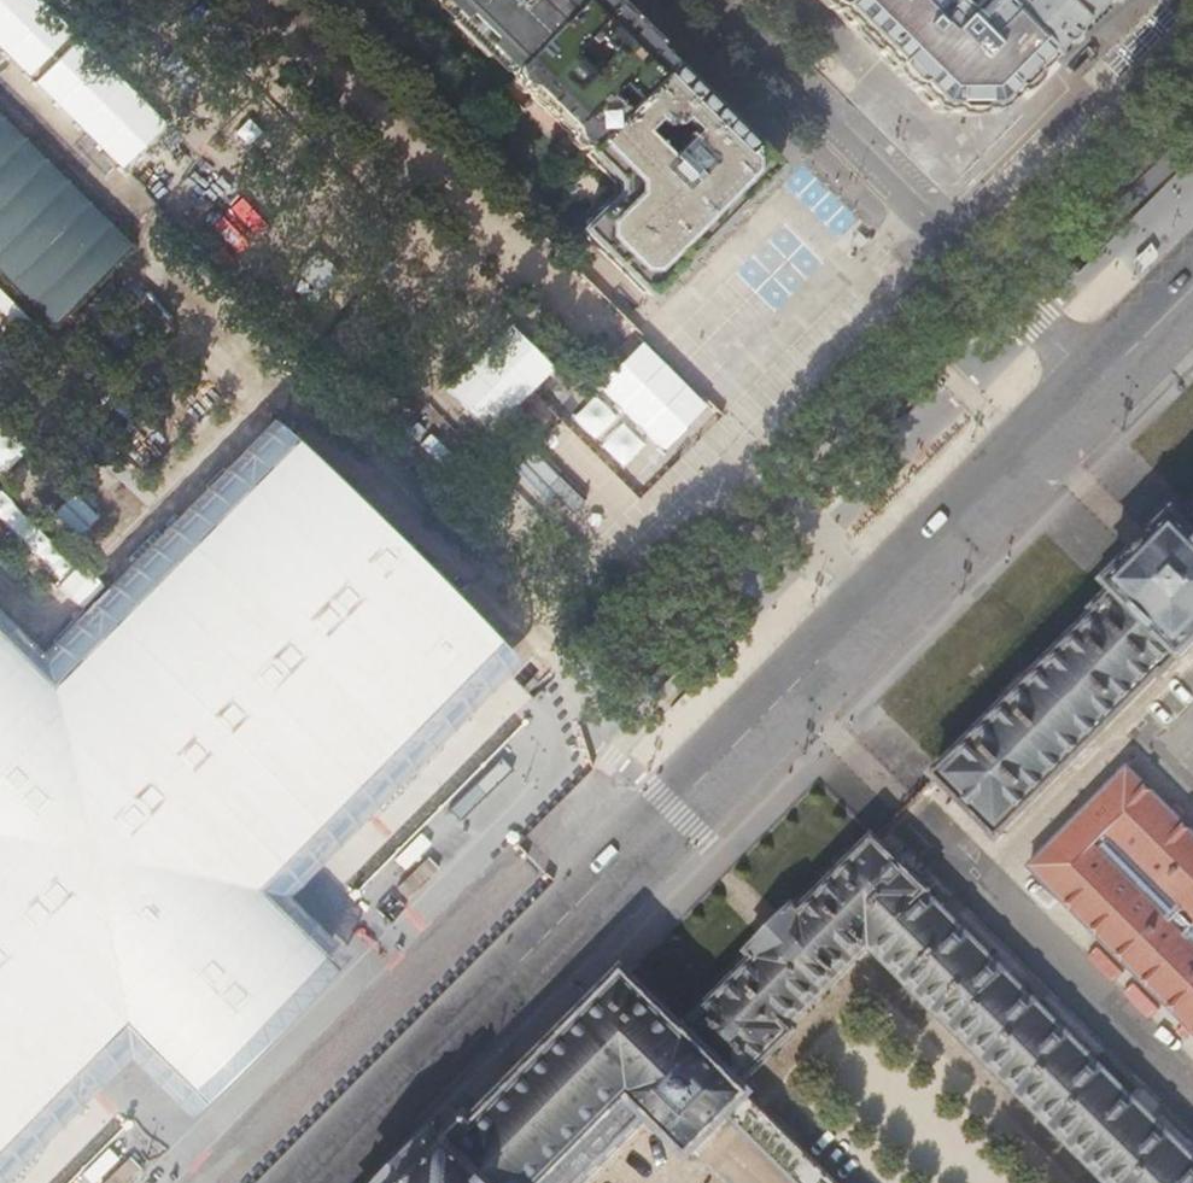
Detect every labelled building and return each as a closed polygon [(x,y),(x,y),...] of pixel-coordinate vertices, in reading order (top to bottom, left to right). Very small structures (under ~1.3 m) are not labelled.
[(511,73),(584,0),(524,0),(516,7),(509,0),(437,0),(511,73)] [(673,64),(633,24),(609,0),(584,0),(511,73),(588,150),(626,112),(617,102),(626,93),(635,102),(673,64)] [(835,13),(913,89),(936,112),(996,112),(1014,94),(1051,56),(994,0),(990,0),(964,26),(943,4),(947,0),(822,0),(835,13)] [(1051,56),(1093,14),(1107,0),(994,0),(1051,56)] [(673,64),(635,102),(626,112),(588,150),(621,183),(622,195),(583,230),(649,296),(650,295),(671,274),(670,273),(717,225),(754,188),(755,189),(777,166),(723,112),(673,64)] [(1147,247),(1144,250),(1135,257),(1133,260),(1133,262),(1133,265),(1134,266),(1137,271),(1138,273),(1138,274),(1140,275),(1140,274),(1141,272),(1144,269),(1150,264),(1154,260),(1156,258),(1156,256),(1156,254),(1153,247),(1151,244),(1150,243),(1149,243),(1149,244),(1147,247)] [(1000,838),(1005,833),(1003,831),(1160,672),(1163,676),(1169,670),(1168,669),(1182,655),(1185,657),(1192,649),(1192,512),(1188,517),(1178,508),(1141,545),(1105,581),(1115,591),(1102,604),(1101,603),(1095,609),(1098,613),(1019,692),(940,770),(938,768),(933,774),(935,775),(939,779),(941,777),(996,831),(994,833),(1000,838)] [(1129,764),(1029,864),(1192,1027),(1192,938),(1097,842),(1105,833),(1192,920),(1192,828),(1129,764)] [(653,1116),(657,1120),(693,1155),(729,1118),(794,1182),(836,1182),(749,1097),(751,1095),(741,1085),(795,1031),(792,1028),(871,948),(1110,1182),(1192,1182),(1192,1156),(928,894),(931,891),(875,836),(802,910),(795,903),(771,928),(746,953),(753,960),(685,1029),(627,972),(479,1122),(471,1114),(445,1141),(436,1133),(401,1168),(387,1182),(586,1182),(653,1116)]
